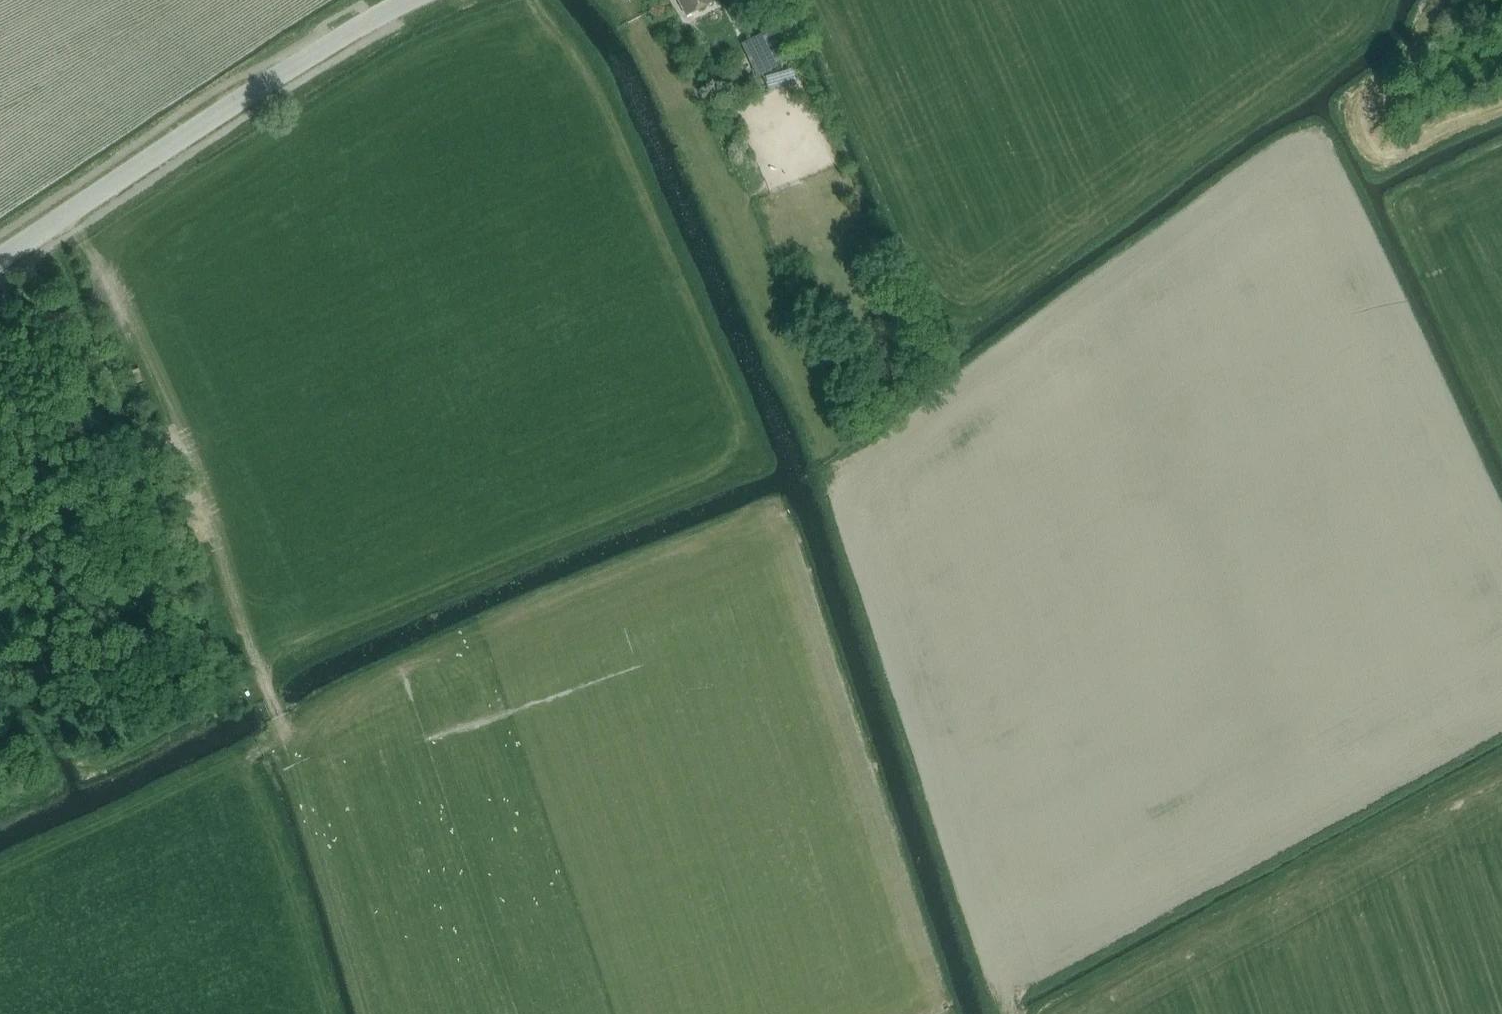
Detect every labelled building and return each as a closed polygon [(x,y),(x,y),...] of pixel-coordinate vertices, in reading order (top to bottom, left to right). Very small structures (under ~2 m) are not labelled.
[(687,15),(714,0),(679,0),(687,15)] [(762,74),(768,71),(782,64),(800,56),(789,34),(773,42),(768,32),(756,38),(761,47),(751,52),(762,74)]
